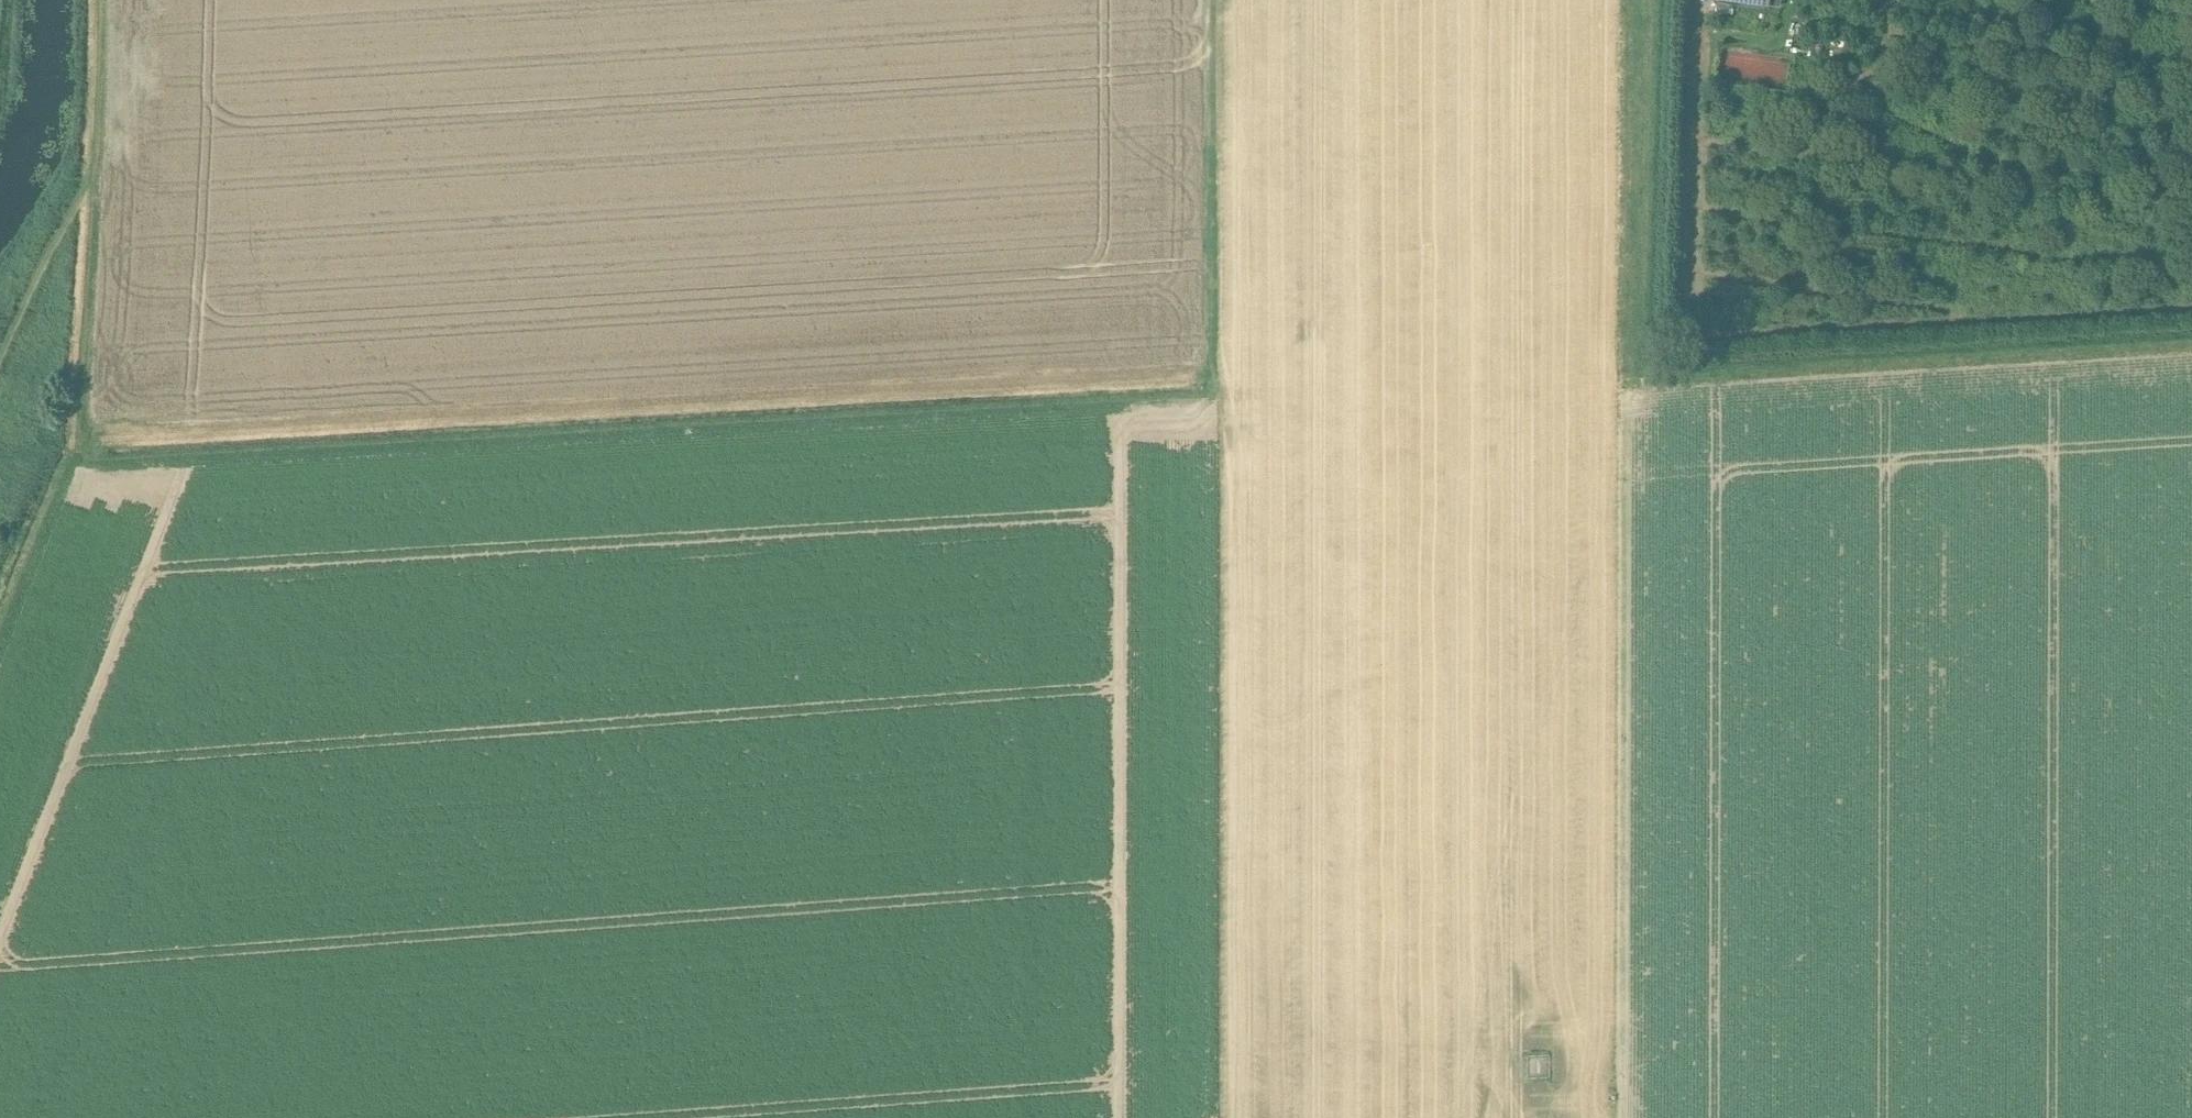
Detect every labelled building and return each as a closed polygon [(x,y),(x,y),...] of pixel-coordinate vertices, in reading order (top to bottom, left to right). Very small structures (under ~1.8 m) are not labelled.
[(1714,1),(1767,9),(1767,6),(1768,0),(1714,0),(1714,1)] [(1767,6),(1779,8),(1780,0),(1768,0),(1767,6)] [(1816,60),(1819,43),(1810,42),(1807,59),(1816,60)]
